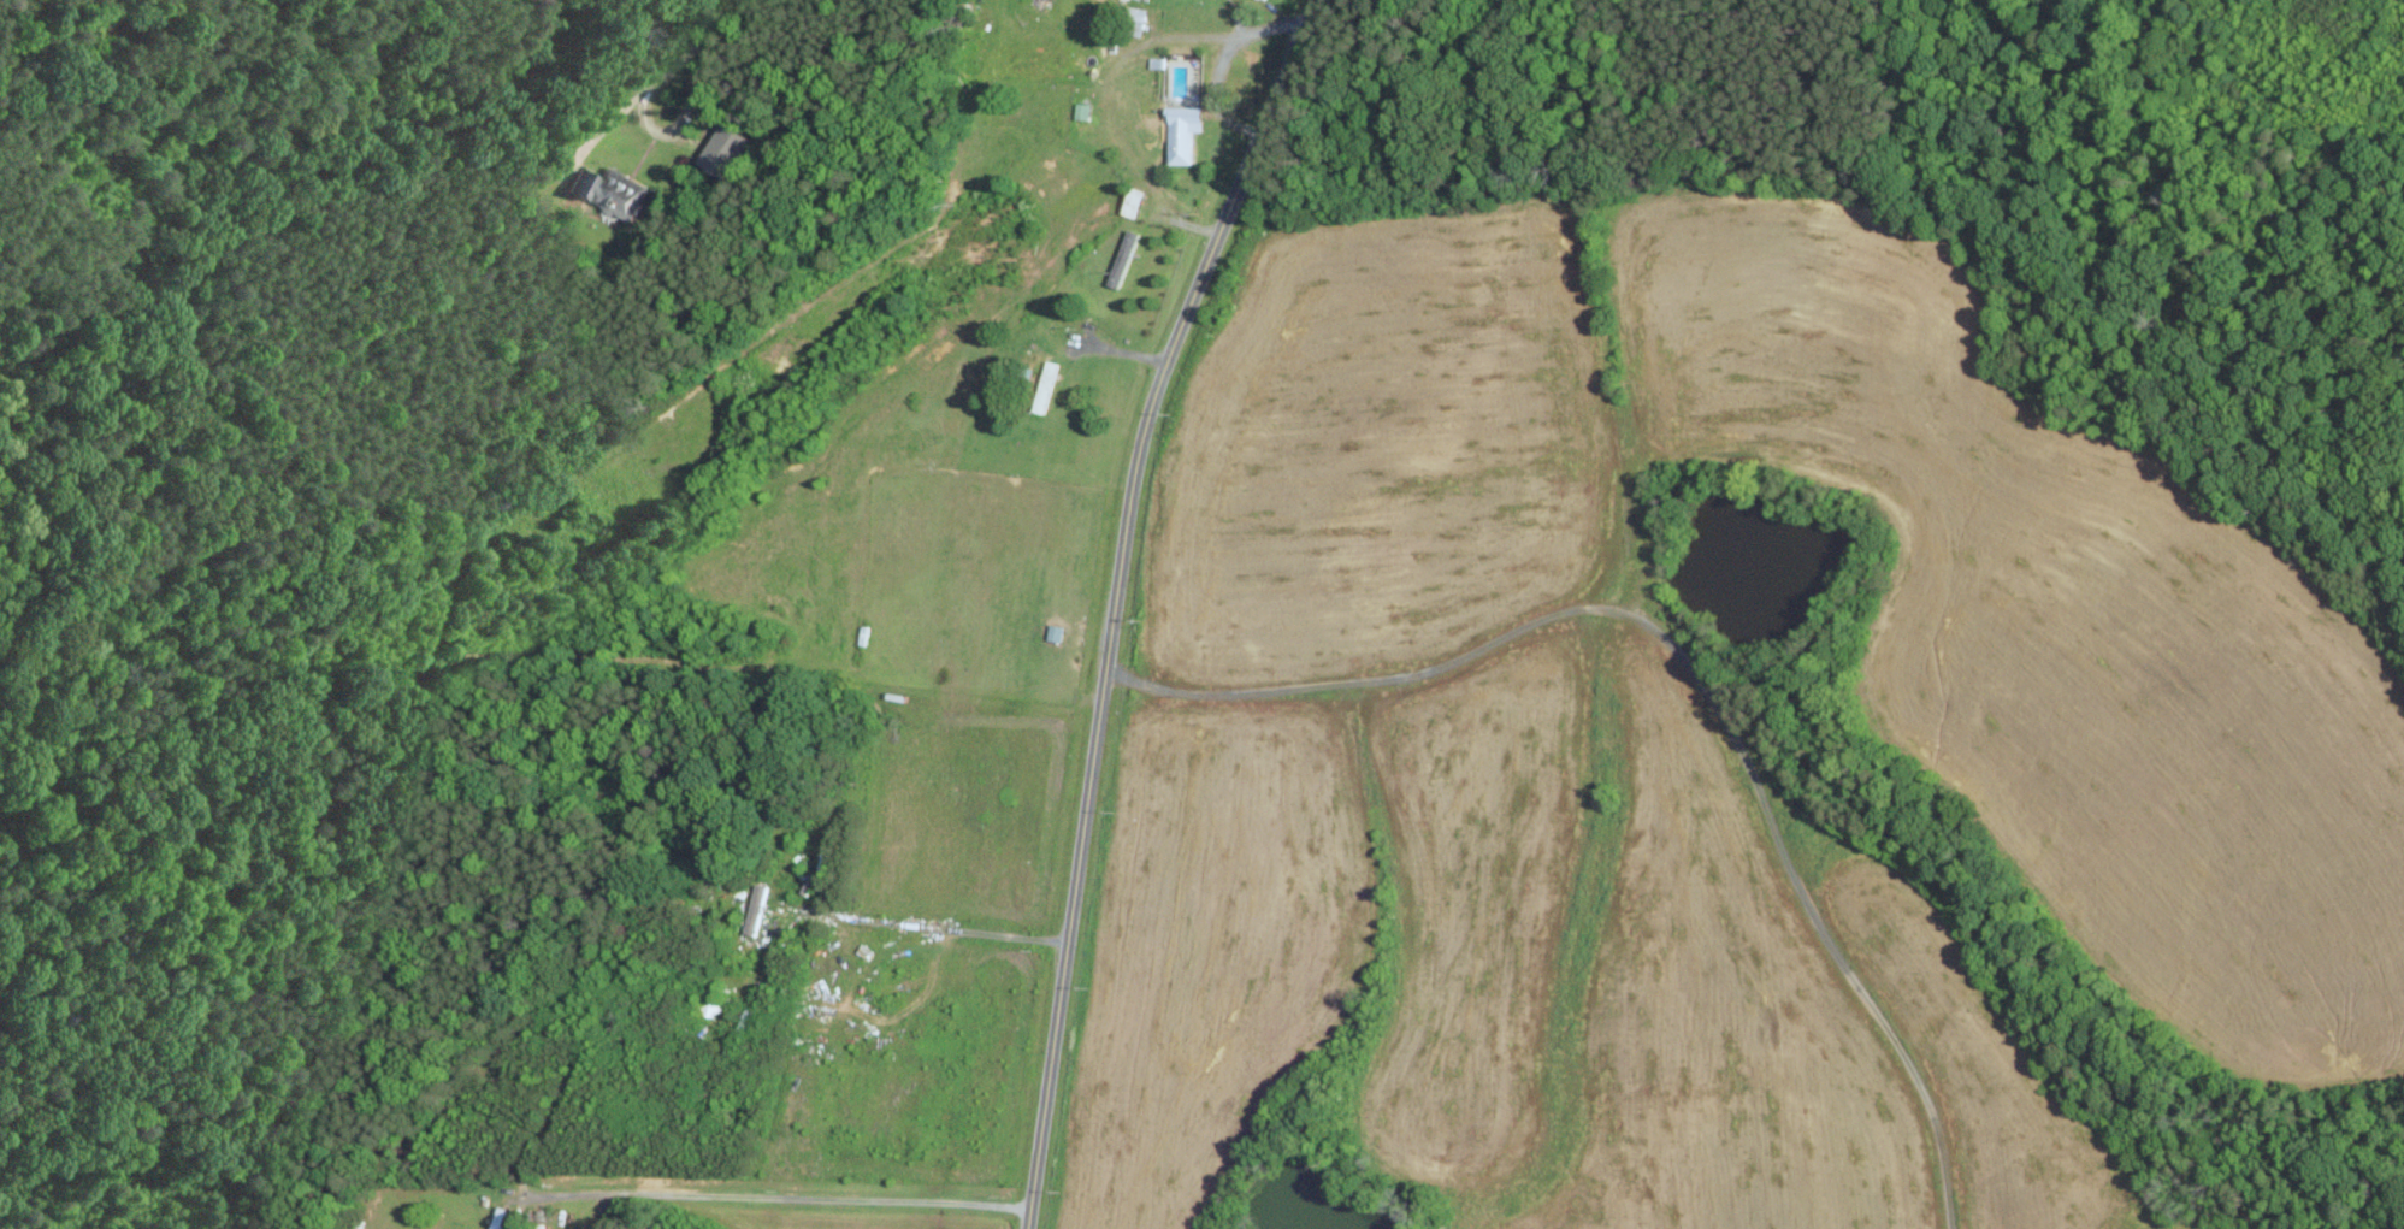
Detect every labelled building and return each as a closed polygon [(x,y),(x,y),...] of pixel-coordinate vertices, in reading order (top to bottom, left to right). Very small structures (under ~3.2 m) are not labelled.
[(754,139),(725,121),(700,162),(729,180),(754,139)] [(1171,163),(1192,163),(1193,128),(1181,127),(1181,136),(1171,136),(1171,163)] [(652,188),(612,165),(603,180),(592,174),(580,193),(631,223),(652,188)] [(1110,284),(1122,288),(1140,232),(1128,228),(1110,284)] [(744,931),(755,935),(769,885),(757,882),(744,931)]
